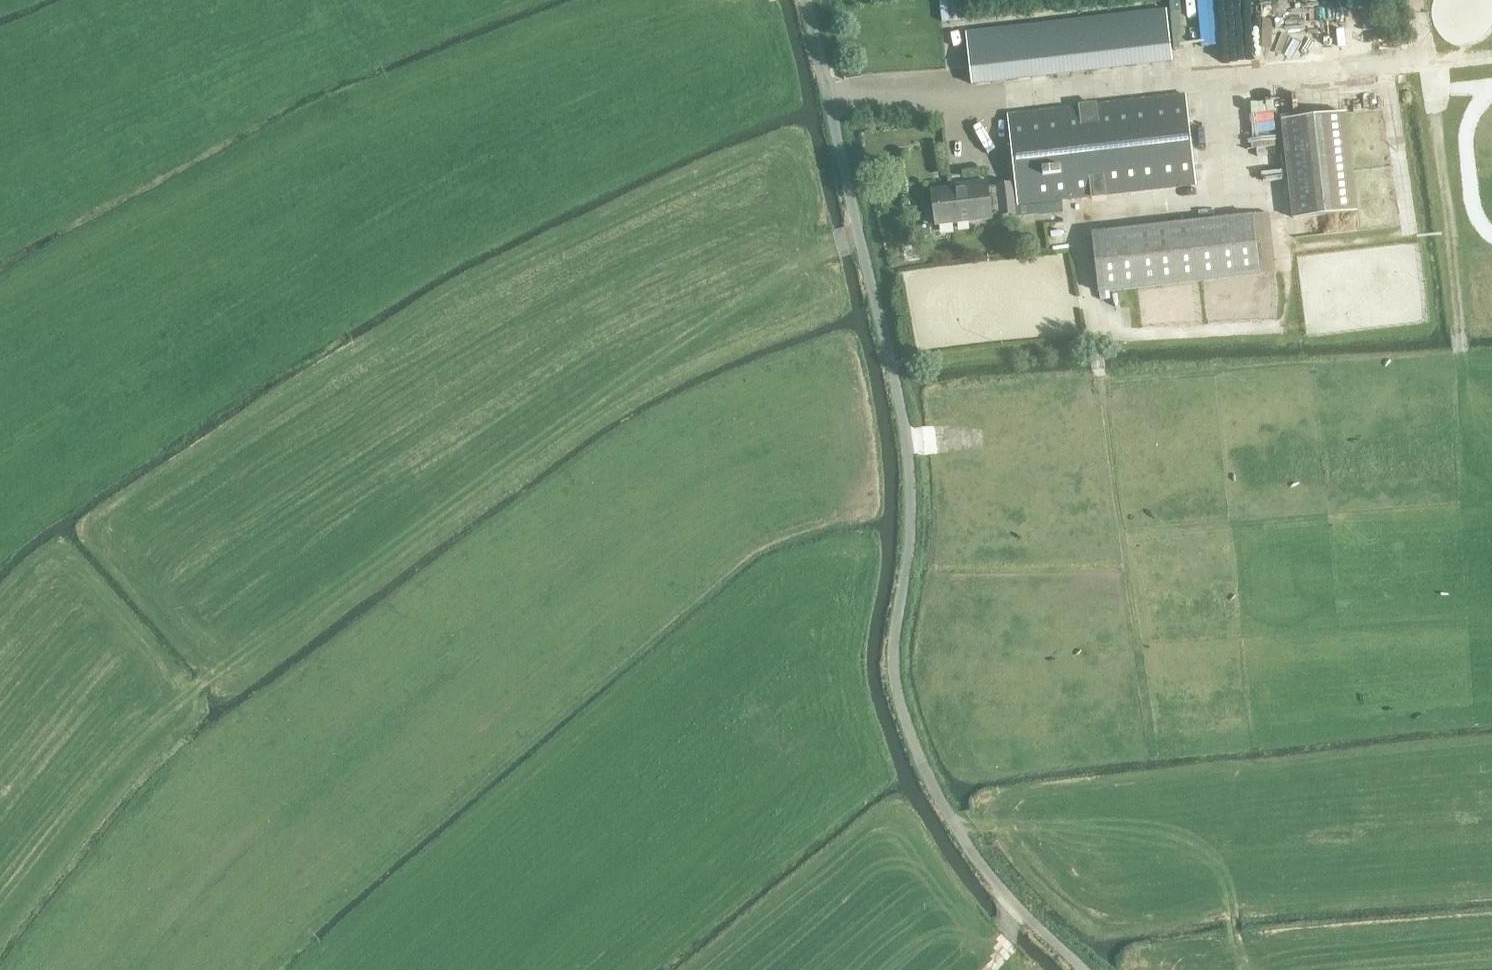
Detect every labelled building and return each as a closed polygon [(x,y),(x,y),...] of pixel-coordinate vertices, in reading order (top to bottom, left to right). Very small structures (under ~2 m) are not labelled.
[(967,32),(971,66),(973,83),(1151,62),(1145,11),(967,32)] [(1185,93),(1009,114),(1019,203),(1071,198),(1196,183),(1185,93)] [(1346,114),(1282,122),(1294,219),(1357,211),(1346,114)] [(964,185),(952,186),(932,188),(937,224),(992,218),(991,213),(1001,212),(1001,214),(1015,212),(1012,182),(998,183),(998,185),(989,186),(988,180),(964,182),(964,185)] [(1253,213),(1093,231),(1100,291),(1259,273),(1253,213)]
